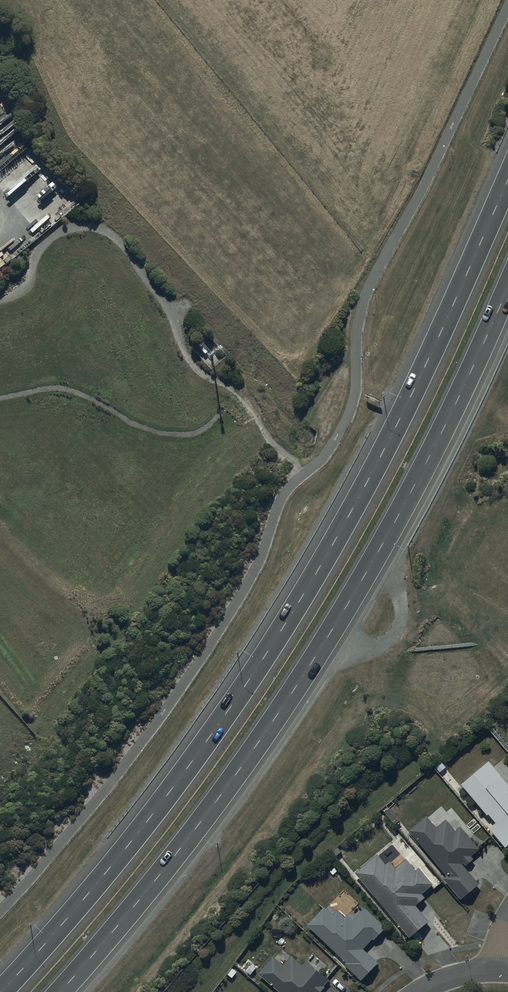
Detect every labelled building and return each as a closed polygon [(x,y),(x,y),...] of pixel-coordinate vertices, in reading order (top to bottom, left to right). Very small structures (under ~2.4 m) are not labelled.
[(462,783),(488,815),(489,814),(496,822),(489,827),(504,847),(507,844),(507,782),(489,760),(462,783)] [(427,815),(410,829),(448,874),(444,877),(461,898),(479,883),(465,865),(473,858),(471,855),(479,848),(459,825),(455,829),(446,819),(437,826),(427,815)] [(377,853),(354,871),(409,936),(428,920),(416,905),(425,898),(421,893),(433,883),(419,867),(417,870),(406,857),(396,866),(390,860),(386,863),(377,853)] [(324,907),(308,923),(346,961),(344,963),(361,980),(378,962),(363,948),(373,939),(374,940),(386,928),(365,908),(354,919),(349,914),(345,917),(338,909),(332,915),(324,907)] [(259,972),(282,991),(321,991),(326,987),(324,985),(329,979),(306,959),(302,964),(292,956),(285,964),(275,955),(259,972)]
